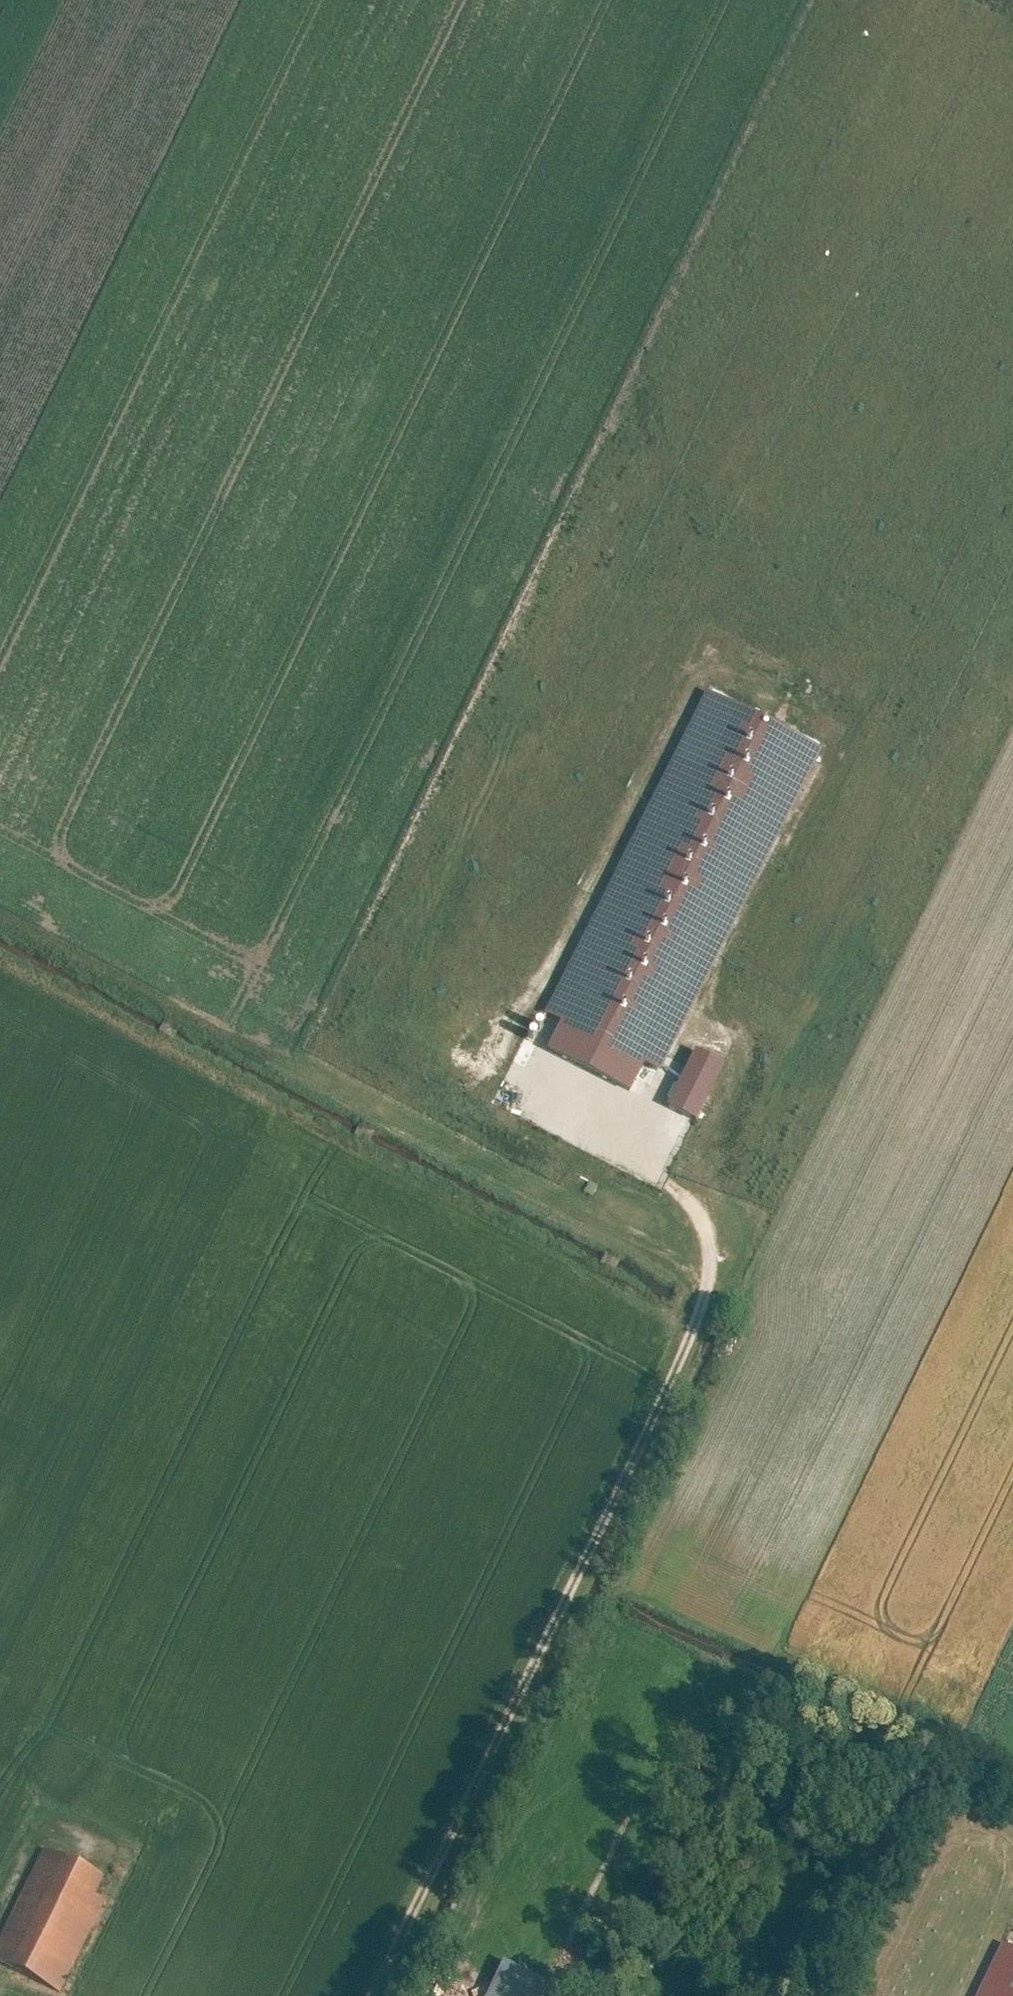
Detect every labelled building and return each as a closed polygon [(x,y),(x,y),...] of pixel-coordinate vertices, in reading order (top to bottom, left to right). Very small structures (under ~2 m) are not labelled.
[(549,1023),(535,1054),(621,1093),(633,1067),(654,1069),(675,1022),(651,999),(657,938),(658,938),(717,808),(730,804),(741,779),(789,801),(814,746),(696,693),(655,784),(672,837),(643,899),(633,895),(627,901),(633,919),(637,923),(629,926),(628,935),(630,935),(574,953),(576,936),(540,1014),(549,1023)] [(682,1050),(658,1110),(690,1123),(714,1063),(682,1050)] [(41,1853),(0,1934),(0,1957),(61,1987),(110,1887),(41,1853)] [(1002,1943),(976,1995),(1012,1995),(1012,1948),(1002,1943)] [(499,1961),(484,1995),(539,1995),(545,1980),(499,1961)]
